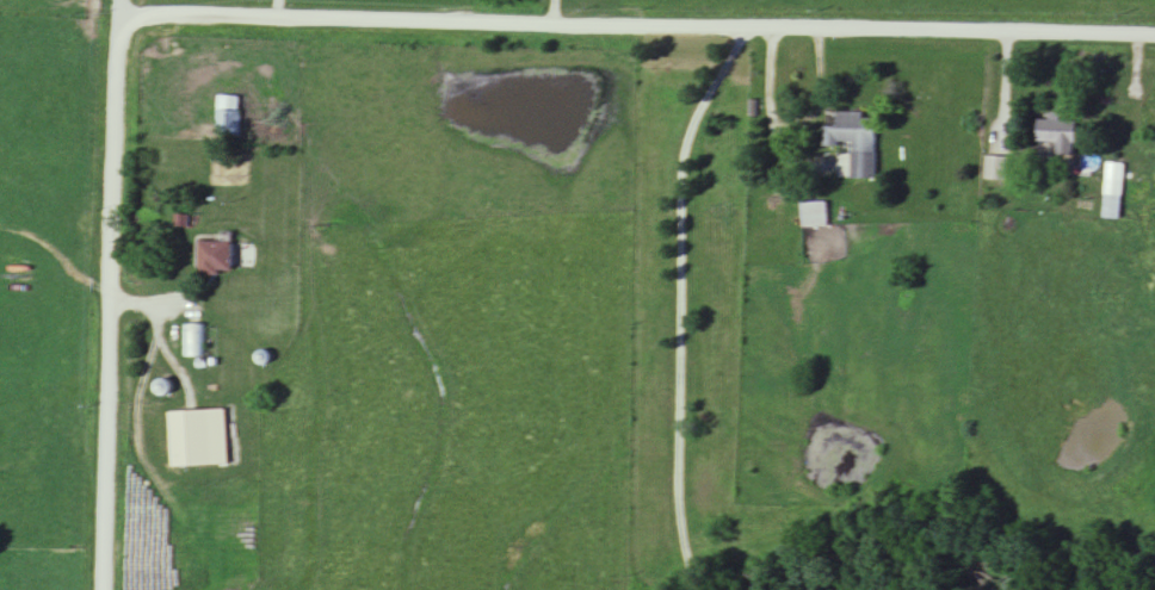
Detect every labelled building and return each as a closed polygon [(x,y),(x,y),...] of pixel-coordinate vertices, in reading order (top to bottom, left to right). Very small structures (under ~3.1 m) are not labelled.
[(1154,95),(1143,112),(1154,121),(1154,95)] [(239,137),(239,98),(217,98),(217,137),(239,137)] [(865,114),(838,114),(838,127),(825,127),(825,144),(876,144),(876,120),(865,120),(865,114)] [(1037,143),(1057,143),(1057,157),(1075,157),(1075,121),(1037,121),(1037,143)] [(876,154),(852,154),(852,179),(876,179),(876,154)] [(1006,157),(986,157),(986,184),(1006,184),(1006,157)] [(1104,220),(1121,221),(1123,164),(1106,164),(1104,220)] [(829,203),(803,203),(803,229),(829,229),(829,203)] [(232,275),(232,243),(199,243),(199,275),(232,275)] [(205,327),(185,327),(185,355),(205,355),(205,327)]
